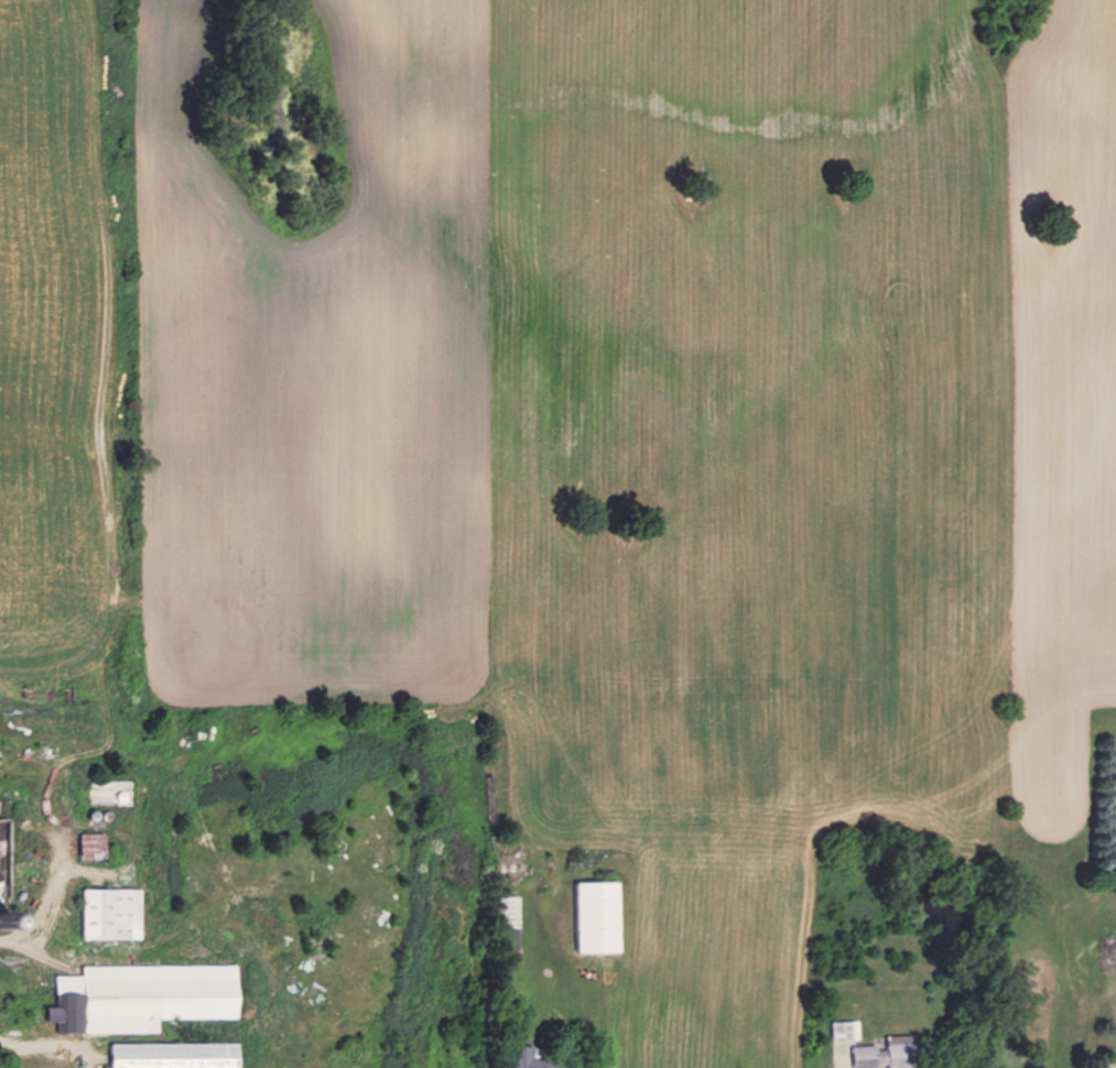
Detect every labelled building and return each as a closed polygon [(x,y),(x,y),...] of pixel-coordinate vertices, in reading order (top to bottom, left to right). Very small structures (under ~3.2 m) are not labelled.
[(12,902),(12,818),(0,818),(0,902),(12,902)] [(83,831),(83,857),(108,857),(108,831),(83,831)] [(621,878),(576,879),(577,951),(622,951),(621,878)] [(85,886),(85,937),(143,937),(143,886),(85,886)] [(241,1016),(240,962),(83,962),(83,973),(57,973),(57,1003),(51,1003),(51,1030),(162,1030),(162,1016),(241,1016)] [(832,1038),(859,1038),(859,1017),(832,1017),(832,1038)] [(851,1042),(851,1067),(916,1067),(916,1032),(885,1032),(885,1042),(851,1042)] [(113,1040),(113,1067),(242,1067),(242,1040),(113,1040)] [(561,1058),(543,1058),(543,1044),(512,1044),(512,1067),(561,1067),(561,1058)]
